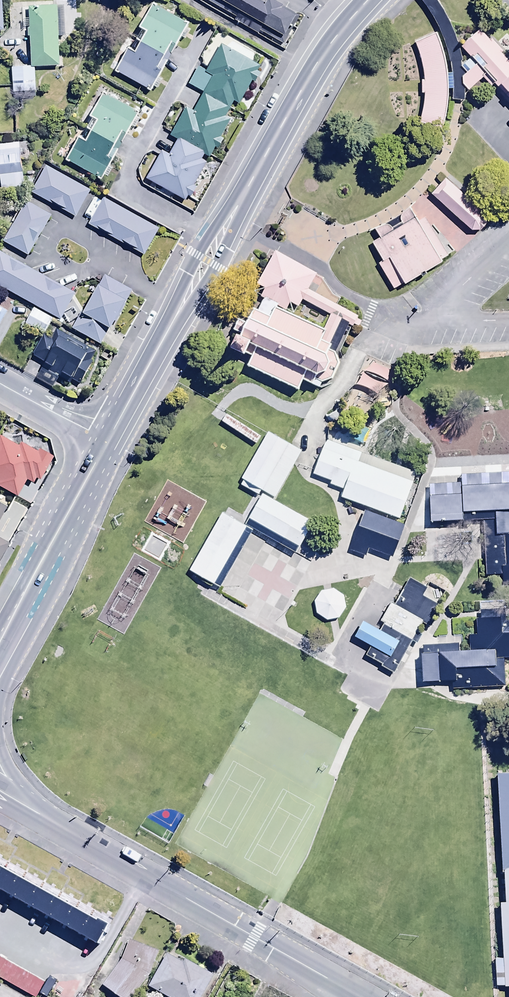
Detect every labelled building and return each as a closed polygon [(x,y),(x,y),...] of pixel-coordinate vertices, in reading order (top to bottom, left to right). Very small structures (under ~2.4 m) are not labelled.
[(237,16),(235,19),(283,47),(302,15),(276,0),(273,0),(270,6),(259,0),(210,0),(237,16)] [(134,48),(128,44),(114,69),(151,89),(187,21),(151,2),(134,35),(139,38),(134,48)] [(36,88),(34,65),(59,63),(58,35),(65,35),(63,6),(56,7),(56,3),(28,5),(29,26),(26,26),(27,34),(29,34),(30,52),(24,52),(25,60),(30,59),(31,65),(11,66),(12,90),(36,88)] [(488,28),(463,50),(508,103),(508,52),(488,28)] [(424,112),(419,125),(442,132),(444,128),(447,122),(450,111),(451,103),(452,94),(452,86),(451,72),(449,57),(444,42),(438,32),(415,42),(416,47),(418,51),(420,57),(423,66),(424,75),(425,81),(421,82),(422,94),(425,94),(425,98),(425,101),(424,112)] [(203,92),(230,108),(233,101),(238,104),(250,80),(255,82),(260,71),(258,70),(260,65),(252,61),(253,52),(233,41),(227,46),(221,43),(205,70),(197,65),(187,83),(203,92)] [(90,114),(96,117),(85,137),(78,133),(64,159),(101,179),(118,147),(114,145),(117,139),(121,141),(131,123),(135,125),(140,117),(136,115),(139,111),(102,91),(90,114)] [(176,138),(205,153),(210,156),(215,145),(218,147),(222,138),(220,136),(230,117),(226,115),(230,108),(203,92),(192,110),(185,105),(169,133),(176,138)] [(205,153),(176,138),(168,153),(161,150),(147,179),(186,198),(187,195),(190,197),(207,161),(202,159),(205,153)] [(0,178),(2,191),(24,188),(18,140),(0,142),(0,178)] [(92,189),(48,166),(33,193),(77,217),(92,189)] [(492,216),(448,176),(430,196),(475,235),(492,216)] [(160,226),(105,196),(90,224),(145,254),(160,226)] [(51,213),(28,201),(6,242),(29,254),(51,213)] [(377,267),(391,293),(448,263),(460,250),(417,205),(403,214),(391,222),(373,232),(377,242),(371,245),(381,264),(377,267)] [(319,271),(277,250),(258,285),(280,297),(269,318),(253,310),(227,360),(296,396),(301,386),(318,395),(359,315),(309,289),(319,271)] [(0,253),(0,286),(62,319),(76,293),(0,253)] [(134,291),(107,277),(86,317),(112,331),(134,291)] [(53,317),(34,307),(25,323),(44,333),(53,317)] [(96,351),(56,329),(51,339),(44,335),(32,356),(44,363),(42,367),(51,372),(47,380),(52,383),(56,376),(69,383),(71,378),(79,382),(96,351)] [(343,418),(336,430),(363,444),(369,432),(343,418)] [(302,447),(270,430),(244,479),(276,496),(302,447)] [(48,463),(52,456),(37,448),(35,451),(20,442),(17,446),(0,437),(0,487),(30,505),(52,465),(48,463)] [(342,496),(403,519),(421,472),(328,438),(314,476),(345,488),(342,496)] [(508,576),(508,481),(429,483),(430,523),(483,521),(485,577),(508,576)] [(301,513),(261,492),(248,517),(288,538),(301,513)] [(27,511),(12,502),(8,507),(0,503),(0,558),(27,511)] [(408,525),(366,510),(352,550),(369,556),(371,549),(396,558),(408,525)] [(256,530),(223,512),(190,572),(224,590),(256,530)] [(313,602),(316,613),(327,621),(339,618),(347,607),(345,595),(334,589),(321,590),(313,602)] [(424,619),(393,603),(383,622),(413,638),(424,619)] [(423,685),(453,684),(453,691),(508,689),(507,659),(508,659),(508,627),(501,627),(500,618),(476,619),(476,634),(468,634),(469,648),(422,650),(423,685)] [(400,643),(364,623),(355,639),(391,659),(400,643)] [(498,775),(504,904),(501,904),(503,956),(495,956),(497,991),(508,990),(508,775),(498,775)] [(0,863),(0,886),(99,939),(108,922),(0,863)] [(129,939),(122,959),(104,985),(120,996),(133,996),(149,975),(157,949),(129,939)] [(167,953),(149,986),(168,996),(201,996),(213,975),(185,959),(183,962),(167,953)] [(0,954),(0,980),(32,996),(39,996),(48,980),(0,954)]
